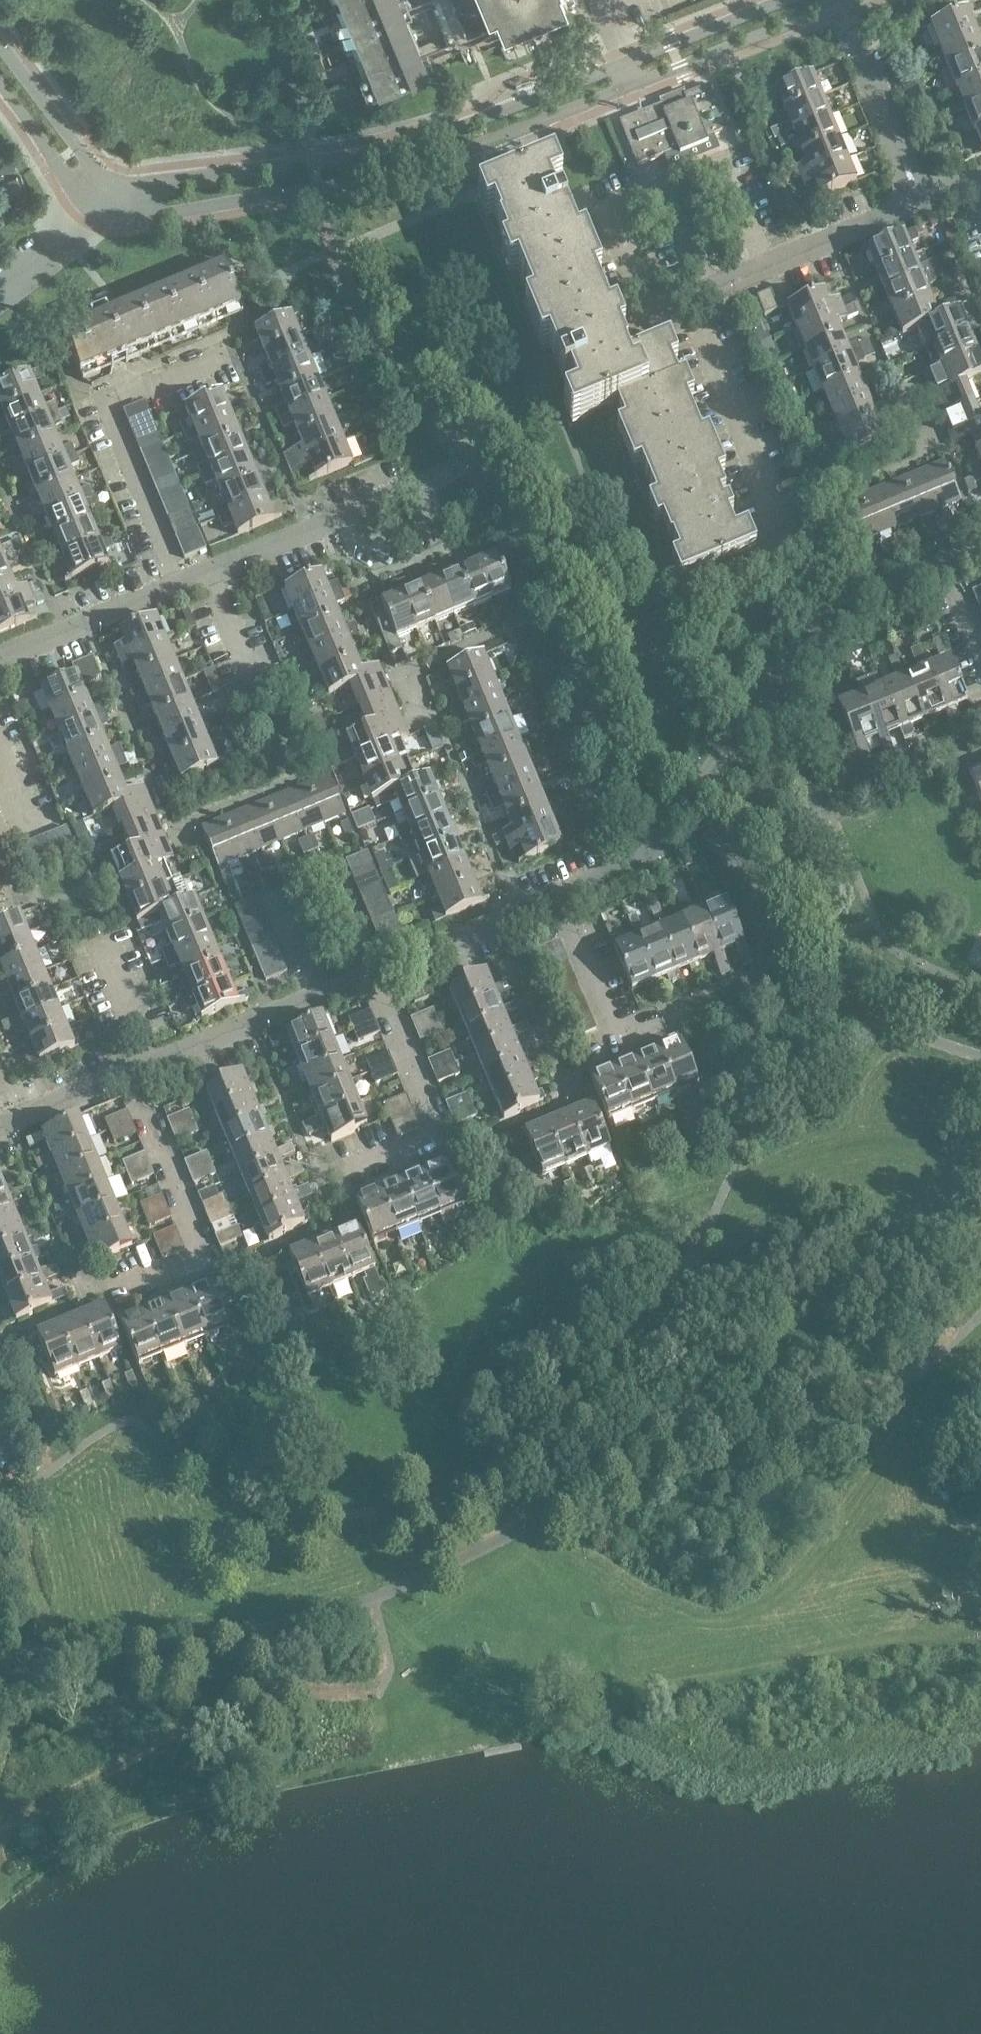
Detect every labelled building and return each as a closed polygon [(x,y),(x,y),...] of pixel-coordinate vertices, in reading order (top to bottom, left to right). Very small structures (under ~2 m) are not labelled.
[(372,94),(409,79),(397,51),(401,49),(393,28),(388,30),(386,23),(376,0),(333,0),(372,94)] [(504,17),(506,16),(508,16),(546,0),(497,0),(504,17)] [(931,25),(940,47),(980,31),(980,19),(972,23),(967,10),(931,25)] [(532,30),(501,42),(508,58),(538,45),(532,30)] [(940,47),(949,69),(980,56),(980,44),(980,42),(980,41),(980,31),(940,47)] [(331,56),(333,62),(348,56),(346,51),(331,56)] [(949,69),(957,90),(980,80),(980,56),(949,69)] [(765,94),(765,95),(769,104),(780,100),(785,112),(821,97),(812,75),(765,94)] [(957,90),(966,111),(980,105),(980,80),(957,90)] [(727,131),(709,86),(686,96),(683,97),(683,94),(662,103),(663,105),(661,106),(645,113),(642,114),(638,115),(619,123),(636,165),(637,167),(659,158),(664,156),(670,171),(720,151),(714,136),(727,131)] [(789,123),(767,132),(771,143),(775,141),(783,138),(830,118),(821,97),(785,112),(789,123)] [(966,111),(975,132),(980,130),(980,105),(966,111)] [(830,118),(783,138),(775,141),(779,150),(797,142),(802,155),(839,140),(830,118)] [(796,169),(800,180),(848,161),(839,140),(802,155),(807,165),(796,169)] [(936,148),(928,151),(933,162),(940,159),(936,148)] [(848,161),(800,180),(804,189),(815,185),(820,196),(856,181),(848,161)] [(546,170),(485,195),(555,364),(564,385),(570,383),(577,400),(571,402),(580,423),(617,408),(672,540),(687,578),(748,552),(740,532),(734,534),(727,517),(733,515),(662,342),(625,358),(617,340),(570,227),(564,229),(561,222),(567,219),(562,208),(556,210),(549,193),(555,191),(546,170)] [(914,230),(867,249),(876,271),(913,256),(908,244),(918,240),(914,230)] [(856,263),(853,255),(846,258),(849,266),(856,263)] [(913,256),(876,271),(885,292),(932,272),(928,263),(917,267),(913,256)] [(947,266),(942,256),(929,262),(934,272),(947,266)] [(62,329),(63,332),(83,381),(85,380),(82,374),(111,362),(111,363),(124,358),(126,363),(128,362),(140,357),(142,356),(140,350),(241,309),(222,263),(220,264),(208,269),(121,305),(119,305),(120,306),(111,309),(106,298),(96,302),(100,314),(62,329)] [(932,272),(885,292),(894,313),(930,298),(925,286),(936,282),(932,272)] [(828,289),(831,299),(851,293),(848,283),(828,289)] [(771,292),(764,295),(771,314),(778,311),(775,302),(771,292)] [(790,306),(787,307),(796,329),(843,309),(839,299),(829,304),(824,292),(790,306)] [(757,298),(759,303),(764,317),(771,314),(764,295),(757,298)] [(786,297),(775,302),(778,311),(787,307),(790,306),(786,297)] [(930,298),(894,313),(903,335),(916,329),(949,315),(945,305),(935,309),(930,298)] [(956,301),(945,305),(949,315),(916,329),(925,349),(969,331),(960,310),(959,310),(956,301)] [(843,309),(796,329),(805,350),(841,335),(837,324),(847,319),(843,309)] [(300,337),(291,316),(244,335),(248,345),(259,341),(264,352),(300,337)] [(969,331),(925,349),(933,370),(954,362),(957,370),(966,366),(963,358),(977,352),(969,331)] [(841,335),(805,350),(814,371),(861,351),(857,343),(857,342),(846,346),(841,335)] [(300,337),(264,352),(269,364),(258,369),(261,378),(308,358),(300,337)] [(871,347),(868,338),(857,343),(861,351),(871,347)] [(875,355),(871,347),(861,351),(864,360),(875,355)] [(861,351),(814,371),(822,392),(859,377),(854,365),(865,361),(864,360),(861,351)] [(923,375),(931,395),(932,395),(964,382),(965,383),(980,376),(980,360),(978,352),(977,352),(963,358),(966,366),(957,370),(954,362),(933,370),(923,375)] [(308,358),(261,378),(265,387),(276,383),(281,395),(317,380),(308,358)] [(0,387),(0,404),(3,411),(39,396),(34,384),(45,380),(41,370),(0,387)] [(859,377),(822,392),(831,413),(878,394),(874,384),(863,388),(859,377)] [(275,411),(279,420),(326,401),(317,380),(281,395),(286,406),(275,411)] [(964,382),(932,395),(941,417),(973,403),(965,383),(964,382)] [(180,425),(184,434),(230,415),(221,394),(185,409),(190,421),(180,425)] [(878,394),(831,413),(840,434),(876,419),(871,407),(882,403),(878,394)] [(39,396),(3,411),(12,432),(58,412),(54,403),(44,408),(39,396)] [(326,401),(279,420),(283,430),(294,425),(299,437),(334,422),(326,401)] [(145,402),(123,411),(128,423),(150,413),(145,402)] [(973,403),(941,417),(950,438),(980,424),(980,422),(973,403)] [(58,412),(12,432),(20,453),(56,438),(51,426),(62,422),(58,412)] [(150,413),(128,423),(132,434),(154,424),(150,413)] [(230,415),(184,434),(188,444),(198,440),(203,452),(239,437),(230,415)] [(876,419),(840,434),(849,456),(896,436),(892,426),(881,431),(876,419)] [(303,448),(283,456),(288,466),(296,462),(343,443),(334,422),(299,437),(303,448)] [(158,435),(154,424),(132,434),(137,444),(158,435)] [(950,438),(953,446),(970,439),(976,452),(980,450),(980,424),(950,438)] [(158,435),(137,444),(141,455),(163,445),(158,435)] [(197,467),(201,477),(248,458),(239,437),(203,452),(208,463),(197,467)] [(56,438),(20,453),(29,474),(76,455),(72,445),(61,450),(56,438)] [(296,462),(288,466),(292,475),(311,467),(316,479),(352,464),(343,443),(296,462)] [(163,445),(141,455),(145,465),(167,456),(163,445)] [(974,477),(980,474),(980,450),(976,452),(980,463),(970,468),(974,477)] [(76,455),(29,474),(38,496),(74,481),(69,469),(80,464),(76,455)] [(167,456),(145,465),(150,475),(172,466),(167,456)] [(248,458),(201,477),(205,486),(216,482),(221,494),(256,479),(248,458)] [(945,462),(923,470),(940,510),(961,501),(945,462)] [(172,466),(150,475),(154,486),(176,477),(172,466)] [(923,470),(902,479),(918,518),(940,510),(923,470)] [(176,477),(154,486),(158,496),(180,487),(176,477)] [(974,477),(963,482),(969,494),(979,490),(978,487),(974,477)] [(215,509),(219,519),(265,500),(256,479),(221,494),(225,505),(215,509)] [(902,479),(881,488),(897,527),(918,518),(902,479)] [(74,481),(38,496),(46,516),(93,497),(89,487),(78,492),(74,481)] [(180,487),(158,496),(163,507),(185,498),(180,487)] [(881,488),(859,497),(876,536),(897,527),(881,488)] [(97,506),(93,497),(46,516),(55,538),(91,522),(86,511),(97,506)] [(838,506),(854,545),(876,536),(859,497),(838,506)] [(185,498),(163,507),(167,518),(189,508),(185,498)] [(265,500),(219,519),(222,528),(233,524),(238,536),(274,521),(265,500)] [(189,508),(167,518),(171,528),(193,519),(189,508)] [(950,513),(942,516),(948,529),(955,526),(950,513)] [(942,516),(935,519),(940,532),(948,529),(942,516)] [(193,519),(171,528),(176,538),(198,529),(193,519)] [(91,522),(55,538),(64,558),(111,539),(107,529),(96,534),(91,522)] [(198,529),(176,538),(181,550),(202,540),(198,529)] [(908,531),(900,534),(906,547),(913,544),(908,531)] [(900,534),(893,537),(898,550),(906,547),(900,534)] [(111,539),(64,558),(73,580),(109,565),(104,553),(114,548),(111,539)] [(202,540),(181,550),(184,558),(206,550),(202,540)] [(14,554),(10,545),(0,549),(0,560),(14,554)] [(866,548),(857,551),(863,564),(871,561),(866,548)] [(479,550),(472,552),(492,599),(512,591),(496,555),(484,561),(479,550)] [(0,560),(0,585),(12,580),(7,568),(27,560),(23,551),(14,554),(0,560)] [(470,567),(460,571),(475,606),(492,599),(472,552),(465,555),(470,567)] [(442,565),(436,567),(456,614),(475,606),(460,571),(446,576),(442,565)] [(432,582),(422,586),(437,622),(456,614),(436,567),(427,571),(432,582)] [(285,589),(294,611),(341,591),(337,582),(326,586),(321,574),(285,589)] [(0,585),(0,610),(40,593),(36,583),(16,591),(12,580),(0,585)] [(404,581),(397,584),(416,630),(437,622),(422,586),(409,592),(404,581)] [(394,598),(382,603),(397,638),(416,630),(397,584),(390,587),(394,598)] [(972,591),(977,603),(980,601),(980,587),(972,591)] [(348,588),(341,591),(345,601),(352,598),(348,588)] [(341,591),(294,611),(302,632),(338,617),(334,605),(345,601),(341,591)] [(0,610),(0,635),(29,622),(24,611),(44,603),(40,593),(0,610)] [(382,603),(370,608),(390,654),(402,649),(397,638),(382,603)] [(338,617),(302,632),(311,653),(358,633),(354,624),(343,629),(338,617)] [(114,649),(118,659),(165,639),(156,618),(120,633),(125,644),(114,649)] [(473,624),(460,630),(463,637),(476,631),(473,624)] [(358,633),(311,653),(320,674),(356,659),(351,647),(362,643),(358,633)] [(461,639),(458,633),(446,637),(449,644),(461,639)] [(940,638),(932,641),(938,656),(947,653),(940,638)] [(165,639),(118,659),(122,669),(133,664),(138,676),(174,660),(165,639)] [(918,647),(910,650),(916,665),(924,662),(918,647)] [(484,655),(436,674),(441,684),(452,680),(457,691),(493,677),(484,655)] [(511,669),(520,666),(516,656),(507,660),(511,669)] [(896,656),(888,660),(894,674),(902,671),(896,656)] [(72,666),(76,676),(41,690),(50,712),(86,697),(81,685),(101,677),(93,657),(72,666)] [(356,659),(320,674),(329,696),(350,687),(350,686),(382,673),(379,665),(361,672),(356,659)] [(949,659),(927,668),(944,712),(948,722),(957,718),(953,708),(967,703),(949,659)] [(132,692),(136,701),(183,682),(174,660),(138,676),(143,687),(132,692)] [(278,666),(267,671),(276,692),(287,688),(278,666)] [(927,668),(906,677),(923,721),(922,721),(926,731),(935,728),(931,718),(944,712),(927,668)] [(267,671),(257,675),(266,697),(276,692),(267,671)] [(851,675),(854,682),(861,679),(859,672),(851,675)] [(350,686),(350,687),(359,707),(391,694),(382,673),(350,686)] [(257,675),(246,680),(255,701),(266,697),(257,675)] [(450,708),(454,717),(501,698),(493,677),(457,691),(461,703),(450,708)] [(906,677),(882,687),(900,730),(899,731),(903,741),(913,737),(908,727),(922,721),(923,721),(906,677)] [(246,680),(235,684),(244,706),(255,701),(246,680)] [(183,682),(136,701),(139,711),(151,706),(155,718),(191,703),(183,682)] [(235,684),(225,688),(234,710),(244,706),(235,684)] [(860,696),(884,757),(885,759),(894,755),(886,736),(899,731),(900,730),(882,687),(860,696)] [(391,694),(359,707),(368,729),(400,715),(391,694)] [(860,696),(837,706),(863,768),(872,764),(864,745),(877,740),(884,757),(860,696)] [(86,697),(50,712),(59,733),(106,714),(102,704),(91,708),(86,697)] [(501,698),(454,717),(458,727),(469,722),(474,734),(510,719),(501,698)] [(149,734),(153,743),(200,724),(191,703),(155,718),(160,729),(149,734)] [(106,714),(59,733),(67,754),(103,739),(99,727),(110,723),(106,714)] [(320,714),(308,719),(311,727),(323,722),(320,714)] [(467,750),(471,759),(519,740),(510,719),(474,734),(479,745),(467,750)] [(542,719),(535,722),(538,729),(545,727),(542,719)] [(323,722),(311,727),(315,735),(327,730),(323,722)] [(200,724),(153,743),(157,753),(168,748),(173,760),(209,745),(200,724)] [(436,725),(425,730),(434,750),(444,746),(436,725)] [(366,745),(369,753),(399,741),(396,733),(366,745)] [(103,739),(67,754),(76,775),(123,755),(119,746),(108,751),(103,739)] [(519,740),(471,759),(475,769),(486,764),(491,776),(527,761),(519,740)] [(369,753),(355,759),(364,779),(407,761),(399,741),(369,753)] [(209,745),(173,760),(177,771),(166,776),(171,786),(218,766),(209,745)] [(132,752),(123,755),(126,762),(135,758),(132,752)] [(123,755),(76,775),(85,797),(121,782),(116,769),(127,765),(123,755)] [(407,761),(364,779),(373,801),(416,783),(416,782),(407,761)] [(485,792),(489,801),(536,782),(527,761),(491,776),(496,787),(485,792)] [(954,770),(965,798),(976,794),(980,805),(980,770),(978,771),(974,762),(954,770)] [(329,775),(308,784),(324,824),(345,815),(329,775)] [(416,783),(373,801),(376,810),(398,801),(402,813),(438,798),(429,776),(416,782),(416,783)] [(165,777),(156,780),(160,789),(169,786),(165,777)] [(126,794),(121,782),(85,797),(94,818),(115,809),(115,808),(147,795),(144,787),(126,794)] [(536,782),(489,801),(493,811),(504,806),(509,818),(545,803),(536,782)] [(308,784),(287,793),(303,832),(324,824),(308,784)] [(287,793),(265,802),(282,841),(303,832),(287,793)] [(115,808),(115,809),(124,829),(156,816),(147,795),(115,808)] [(396,829),(400,839),(447,819),(438,798),(402,813),(407,824),(396,829)] [(265,802),(244,811),(260,850),(282,841),(265,802)] [(502,834),(506,844),(553,824),(545,803),(509,818),(513,829),(502,834)] [(244,811),(223,820),(239,859),(260,850),(244,811)] [(156,816),(124,829),(132,850),(163,837),(164,839),(165,839),(156,816)] [(447,819),(400,839),(404,848),(415,843),(420,855),(456,840),(447,819)] [(202,828),(218,868),(239,859),(223,820),(202,828)] [(354,835),(348,821),(340,825),(346,838),(354,835)] [(553,824),(506,844),(510,853),(521,849),(526,861),(562,846),(553,824)] [(67,827),(56,832),(65,854),(76,849),(67,827)] [(56,832),(46,836),(55,858),(65,854),(56,832)] [(89,835),(77,840),(81,848),(93,843),(89,835)] [(46,836),(35,840),(44,862),(55,858),(46,836)] [(313,836),(306,839),(311,852),(319,849),(313,836)] [(306,839),(298,842),(304,855),(311,852),(306,839)] [(24,845),(33,867),(44,862),(35,840),(24,845)] [(414,871),(418,881),(465,861),(456,840),(420,855),(425,866),(414,871)] [(93,843),(81,848),(84,856),(96,851),(93,843)] [(367,852),(346,861),(350,872),(372,863),(367,852)] [(133,873),(119,879),(128,902),(172,883),(160,853),(130,866),(133,873)] [(272,853),(264,857),(270,870),(277,866),(272,853)] [(264,857),(256,860),(262,873),(270,870),(264,857)] [(465,861),(418,881),(422,890),(433,885),(437,897),(473,882),(465,861)] [(372,863),(350,872),(354,883),(376,874),(372,863)] [(390,868),(381,872),(389,890),(398,886),(390,868)] [(229,871),(221,874),(227,887),(235,884),(229,871)] [(376,874),(354,883),(359,893),(381,884),(376,874)] [(172,883),(128,902),(137,923),(138,923),(141,931),(152,926),(148,918),(181,904),(190,900),(181,879),(172,883)] [(431,913),(435,923),(482,904),(473,882),(437,897),(442,909),(431,913)] [(381,884),(359,893),(363,904),(385,895),(381,884)] [(385,895),(363,904),(368,914),(389,905),(385,895)] [(148,918),(152,926),(162,922),(168,934),(203,919),(194,898),(190,900),(181,904),(148,918)] [(234,907),(239,918),(261,909),(256,898),(234,907)] [(726,901),(703,910),(721,953),(722,953),(735,948),(743,967),(751,963),(726,901)] [(389,905),(368,914),(372,925),(394,916),(389,905)] [(655,921),(663,917),(658,906),(650,909),(655,921)] [(261,909),(239,918),(243,928),(265,919),(261,909)] [(703,910),(681,920),(699,962),(700,962),(713,957),(721,976),(729,972),(722,953),(721,953),(703,910)] [(28,934),(20,914),(0,922),(0,945),(28,934)] [(636,915),(628,918),(632,930),(641,927),(636,915)] [(394,916),(372,925),(376,935),(398,926),(394,916)] [(161,949),(165,960),(212,941),(203,919),(168,934),(172,945),(161,949)] [(265,919),(243,928),(248,939),(270,930),(265,919)] [(681,920),(658,929),(676,972),(677,972),(691,966),(694,974),(703,971),(700,962),(699,962),(681,920)] [(614,924),(605,928),(610,939),(618,936),(614,924)] [(398,926),(376,935),(381,946),(402,937),(398,926)] [(658,929),(637,938),(654,981),(655,981),(668,975),(672,983),(681,980),(677,972),(676,972),(658,929)] [(270,930),(248,939),(252,950),(274,941),(270,930)] [(0,945),(0,967),(36,952),(28,934),(0,945)] [(632,991),(646,985),(650,993),(658,989),(655,981),(654,981),(637,938),(614,948),(632,991)] [(212,941),(165,960),(169,968),(180,964),(185,977),(221,962),(212,941)] [(274,941),(252,950),(257,960),(278,951),(274,941)] [(559,941),(537,950),(541,961),(564,952),(559,941)] [(278,951),(257,960),(261,971),(283,962),(278,951)] [(43,971),(36,952),(0,967),(5,978),(0,980),(0,989),(43,971)] [(564,952),(541,961),(546,972),(568,963),(564,952)] [(178,992),(183,1002),(230,983),(221,962),(185,977),(189,987),(178,992)] [(283,962),(261,971),(265,981),(287,972),(283,962)] [(0,989),(0,998),(11,993),(16,1005),(51,990),(43,971),(0,989)] [(450,990),(459,1012),(496,997),(495,997),(512,990),(509,981),(492,988),(485,973),(462,982),(463,985),(450,990)] [(407,986),(414,1004),(428,999),(420,980),(407,986)] [(230,983),(183,1002),(187,1012),(198,1007),(203,1019),(239,1004),(240,1004),(248,1001),(245,993),(236,997),(230,983)] [(20,1016),(1,1025),(4,1032),(13,1028),(59,1009),(51,990),(16,1005),(20,1016)] [(496,997),(459,1012),(468,1033),(504,1018),(521,1011),(517,1003),(501,1010),(496,997)] [(587,1007),(565,1017),(569,1027),(591,1019),(587,1007)] [(59,1009),(13,1028),(15,1035),(26,1031),(31,1043),(67,1028),(59,1009)] [(433,1009),(410,1019),(415,1030),(437,1021),(433,1009)] [(349,1019),(353,1031),(375,1022),(370,1010),(349,1019)] [(290,1042),(295,1054),(296,1055),(332,1040),(322,1015),(309,1021),(310,1023),(270,1040),(273,1049),(290,1042)] [(504,1018),(468,1033),(476,1054),(513,1039),(513,1040),(530,1032),(526,1024),(509,1030),(504,1018)] [(591,1019),(569,1027),(574,1039),(596,1029),(591,1019)] [(437,1021),(415,1030),(420,1041),(442,1032),(437,1021)] [(375,1022),(353,1031),(358,1042),(380,1033),(375,1022)] [(67,1028),(31,1043),(36,1054),(25,1059),(28,1067),(75,1047),(67,1028)] [(653,1044),(657,1053),(675,1096),(698,1086),(680,1043),(670,1047),(667,1038),(653,1044)] [(513,1039),(476,1054),(485,1075),(522,1060),(513,1040),(513,1039)] [(296,1055),(295,1054),(278,1061),(282,1070),(299,1063),(304,1076),(341,1061),(332,1040),(296,1055)] [(645,1047),(631,1053),(635,1062),(653,1105),(675,1096),(657,1053),(649,1056),(645,1047)] [(450,1051),(428,1061),(433,1072),(455,1063),(450,1051)] [(366,1062),(371,1073),(393,1063),(388,1052),(366,1062)] [(609,1062),(613,1071),(631,1114),(653,1105),(635,1062),(627,1065),(623,1056),(609,1062)] [(522,1060),(485,1075),(494,1096),(530,1081),(522,1060)] [(341,1061),(304,1076),(313,1096),(349,1081),(341,1061)] [(393,1063),(371,1073),(375,1084),(398,1075),(393,1063)] [(455,1063),(433,1072),(437,1083),(459,1074),(455,1063)] [(587,1071),(596,1091),(609,1123),(631,1114),(613,1071),(604,1075),(601,1065),(587,1071)] [(220,1085),(206,1091),(216,1113),(252,1098),(252,1097),(242,1073),(219,1083),(220,1085)] [(302,1125),(358,1102),(349,1081),(313,1096),(321,1117),(302,1125)] [(530,1081),(494,1096),(504,1120),(517,1114),(516,1112),(539,1102),(530,1081)] [(467,1093),(445,1103),(450,1114),(472,1105),(467,1093)] [(383,1104),(388,1115),(410,1106),(406,1094),(383,1104)] [(252,1098),(216,1113),(224,1133),(261,1118),(252,1098)] [(358,1102),(302,1125),(307,1137),(326,1129),(331,1142),(355,1133),(353,1130),(367,1124),(358,1102)] [(592,1104),(570,1114),(588,1157),(610,1148),(592,1104)] [(472,1105),(450,1114),(455,1125),(477,1116),(472,1105)] [(410,1106),(388,1115),(393,1126),(415,1117),(410,1106)] [(189,1110),(167,1119),(172,1131),(194,1122),(189,1110)] [(105,1120),(110,1131),(132,1122),(127,1111),(105,1120)] [(570,1114),(547,1123),(565,1166),(588,1157),(570,1114)] [(51,1155),(51,1156),(88,1140),(78,1116),(65,1122),(66,1125),(26,1141),(29,1150),(46,1143),(51,1155)] [(415,1117),(393,1126),(397,1137),(420,1128),(415,1117)] [(261,1118),(224,1133),(233,1155),(270,1140),(261,1119),(261,1118)] [(132,1122),(110,1131),(114,1143),(137,1134),(132,1122)] [(194,1122),(172,1131),(176,1142),(198,1133),(194,1122)] [(547,1123),(511,1138),(519,1156),(532,1151),(542,1175),(565,1166),(547,1123)] [(51,1156),(51,1155),(35,1162),(38,1171),(55,1164),(60,1177),(97,1162),(88,1140),(51,1156)] [(270,1140),(233,1155),(241,1175),(277,1160),(278,1161),(295,1154),(291,1145),(275,1152),(270,1140)] [(454,1151),(441,1156),(445,1165),(454,1185),(467,1180),(454,1151)] [(206,1152),(184,1161),(189,1172),(211,1163),(206,1152)] [(122,1162),(127,1173),(149,1164),(145,1153),(122,1162)] [(277,1160),(241,1175),(250,1196),(287,1181),(287,1182),(304,1175),(300,1166),(283,1173),(278,1161),(277,1160)] [(432,1160),(419,1165),(423,1174),(423,1175),(424,1175),(441,1217),(464,1208),(445,1165),(436,1169),(432,1160)] [(97,1162),(60,1177),(69,1197),(106,1182),(97,1162)] [(211,1163),(189,1172),(194,1184),(216,1175),(211,1163)] [(149,1164),(127,1173),(132,1185),(154,1176),(149,1164)] [(591,1167),(584,1170),(588,1181),(591,1184),(595,1182),(595,1178),(591,1167)] [(410,1169),(396,1175),(400,1184),(400,1185),(401,1185),(419,1227),(441,1217),(424,1175),(423,1175),(423,1174),(414,1178),(410,1169)] [(374,1184),(378,1193),(379,1194),(380,1194),(397,1236),(419,1227),(401,1185),(400,1185),(400,1184),(392,1187),(388,1178),(374,1184)] [(287,1181),(250,1196),(259,1217),(295,1202),(296,1203),(312,1196),(308,1185),(291,1192),(287,1182),(287,1181)] [(571,1181),(563,1184),(568,1195),(571,1198),(575,1196),(575,1192),(571,1181)] [(69,1197),(53,1204),(57,1214),(73,1208),(78,1219),(114,1204),(106,1182),(69,1197)] [(198,1194),(202,1203),(218,1197),(214,1187),(198,1194)] [(352,1193),(361,1214),(374,1245),(397,1236),(380,1194),(379,1194),(378,1193),(370,1196),(366,1187),(352,1193)] [(218,1197),(202,1203),(206,1213),(228,1204),(224,1194),(218,1197)] [(140,1204),(144,1215),(167,1206),(162,1195),(140,1204)] [(0,1202),(0,1226),(17,1219),(8,1198),(0,1202)] [(295,1202),(259,1217),(269,1242),(282,1236),(281,1233),(304,1224),(296,1203),(295,1202)] [(114,1204),(78,1219),(86,1239),(123,1224),(114,1204)] [(228,1204),(206,1213),(211,1226),(212,1226),(215,1235),(237,1226),(228,1204)] [(167,1206),(144,1215),(149,1227),(171,1218),(167,1206)] [(0,1226),(0,1251),(25,1240),(17,1219),(0,1226)] [(123,1224),(86,1239),(96,1264),(120,1254),(118,1252),(132,1246),(123,1224)] [(237,1226),(215,1235),(220,1247),(242,1238),(237,1226)] [(357,1226),(335,1236),(352,1279),(364,1274),(366,1280),(363,1281),(372,1302),(385,1293),(357,1226)] [(153,1236),(154,1239),(158,1248),(180,1238),(175,1227),(153,1236)] [(335,1236),(313,1245),(330,1288),(352,1279),(335,1236)] [(180,1238),(158,1248),(162,1259),(185,1250),(180,1238)] [(0,1251),(0,1275),(34,1261),(34,1262),(51,1255),(47,1246),(30,1253),(25,1240),(0,1251)] [(330,1288),(313,1245),(290,1254),(307,1298),(330,1288)] [(0,1275),(0,1283),(6,1297),(43,1282),(43,1283),(60,1276),(56,1267),(39,1274),(34,1262),(34,1261),(0,1275)] [(206,1278),(210,1287),(219,1307),(232,1302),(219,1272),(206,1278)] [(43,1282),(6,1297),(16,1322),(30,1316),(29,1313),(68,1297),(65,1288),(48,1295),(43,1283),(43,1282)] [(184,1287),(187,1296),(202,1327),(207,1339),(229,1330),(219,1307),(210,1287),(201,1291),(197,1282),(184,1287)] [(161,1296),(165,1305),(183,1349),(207,1339),(202,1327),(187,1296),(179,1300),(175,1291),(161,1296)] [(139,1306),(143,1315),(160,1358),(183,1349),(165,1305),(157,1309),(153,1300),(139,1306)] [(329,1306),(333,1316),(337,1319),(341,1318),(341,1314),(336,1303),(329,1306)] [(104,1306),(82,1315),(100,1359),(122,1349),(113,1327),(104,1306)] [(117,1315),(138,1364),(139,1367),(160,1358),(143,1315),(134,1318),(131,1309),(117,1315)] [(82,1315),(59,1325),(77,1368),(100,1359),(82,1315)] [(77,1368),(59,1325),(37,1334),(55,1377),(77,1368)] [(136,1383),(132,1373),(125,1376),(129,1386),(133,1388),(136,1386),(136,1383)] [(114,1393),(109,1382),(102,1385),(106,1395),(109,1398),(113,1397),(114,1393)] [(92,1402),(87,1391),(79,1394),(84,1404),(87,1407),(91,1406),(92,1402)]
